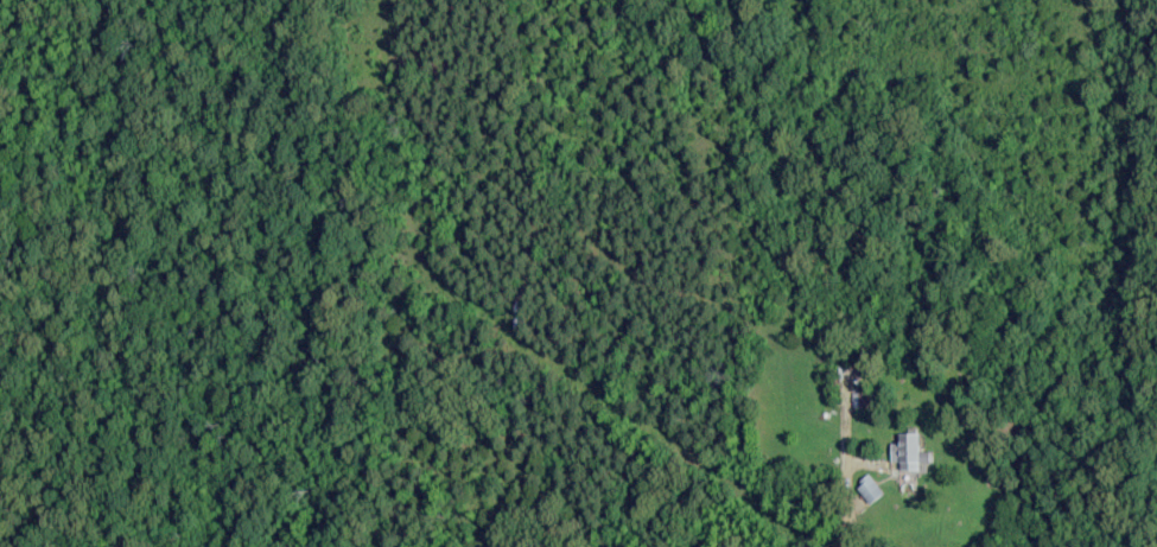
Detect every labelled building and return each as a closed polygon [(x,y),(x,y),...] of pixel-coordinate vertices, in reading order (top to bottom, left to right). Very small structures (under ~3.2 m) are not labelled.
[(891,462),(898,462),(898,471),(920,471),(920,436),(898,436),(898,446),(891,446),(891,462)] [(868,506),(882,497),(869,476),(854,485),(868,506)]
